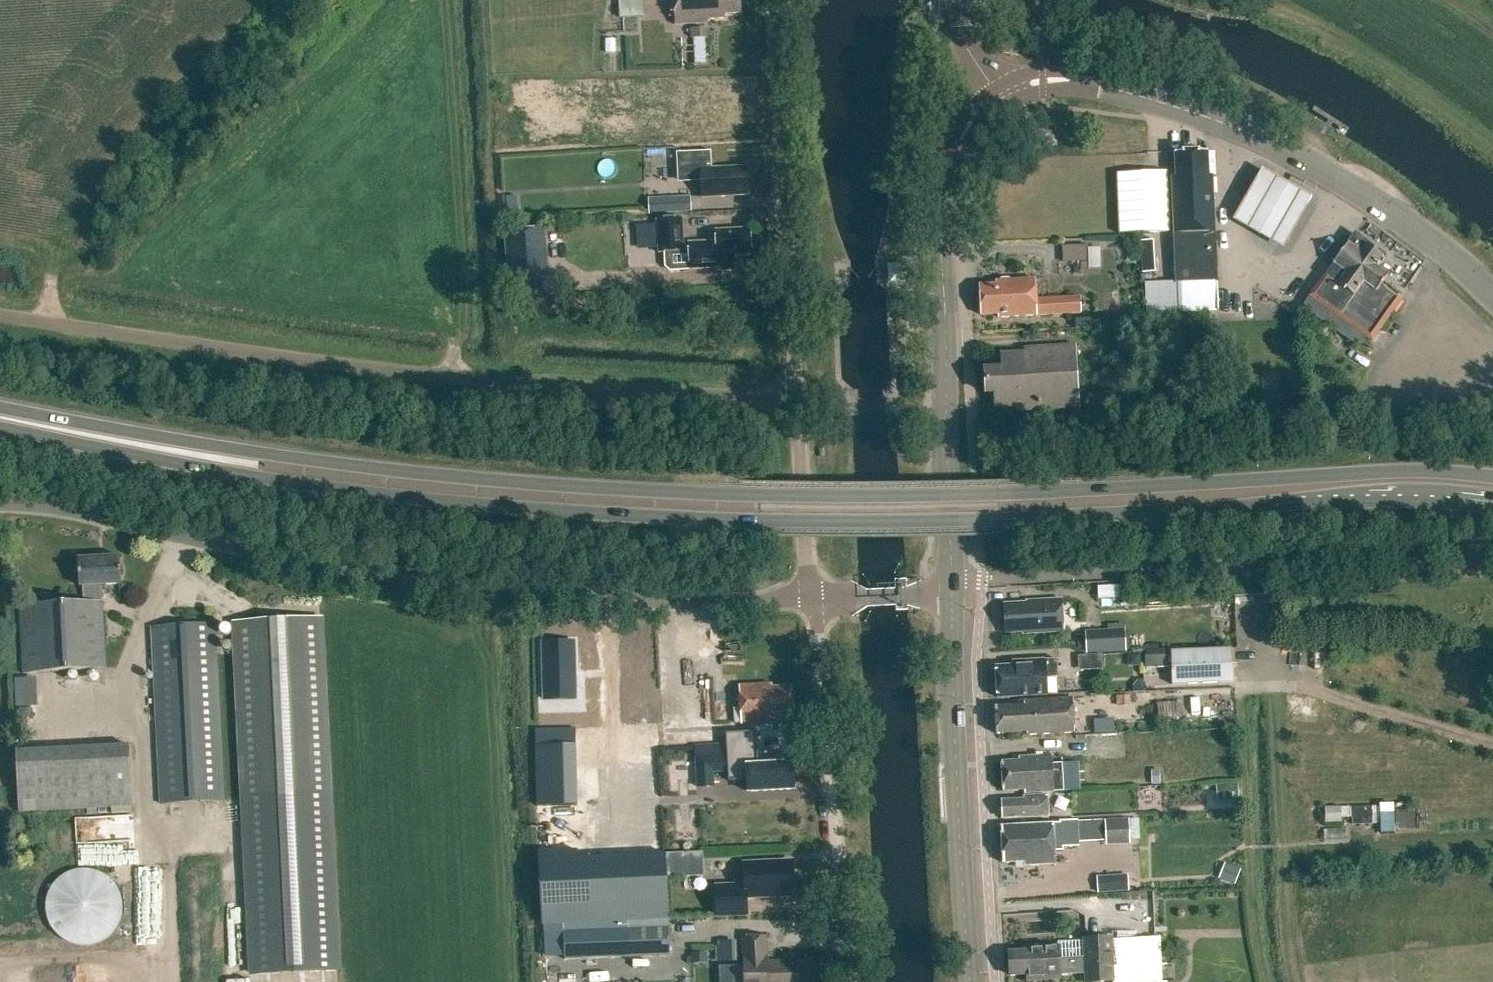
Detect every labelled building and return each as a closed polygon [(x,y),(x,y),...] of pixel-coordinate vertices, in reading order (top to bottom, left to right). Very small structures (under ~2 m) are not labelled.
[(621,17),(644,16),(643,0),(620,0),(621,17)] [(725,19),(725,14),(740,14),(739,0),(673,0),(675,25),(708,23),(708,20),(725,19)] [(707,29),(690,29),(691,39),(707,38),(707,29)] [(711,151),(678,153),(680,181),(701,180),(702,198),(711,197),(748,195),(747,167),(712,169),(711,151)] [(1212,312),(1218,312),(1219,312),(1215,233),(1214,233),(1212,176),(1208,177),(1207,152),(1175,153),(1176,178),(1172,178),(1176,283),(1145,284),(1147,323),(1202,321),(1202,316),(1212,315),(1212,312)] [(1312,190),(1261,161),(1231,214),(1282,243),(1312,190)] [(1166,170),(1116,172),(1119,233),(1169,231),(1166,170)] [(689,198),(647,200),(648,214),(690,212),(689,198)] [(654,221),(657,255),(664,254),(683,253),(683,250),(681,219),(664,220),(654,221)] [(544,229),(502,233),(506,283),(548,280),(544,229)] [(735,257),(751,256),(750,229),(714,231),(715,244),(688,245),(689,250),(683,250),(683,253),(664,254),(664,267),(669,271),(722,268),(722,271),(736,270),(735,257)] [(1388,275),(1375,266),(1382,256),(1354,235),(1309,296),(1371,341),(1401,300),(1380,285),(1388,275)] [(1142,272),(1155,271),(1154,240),(1140,241),(1142,272)] [(1086,246),(1061,247),(1061,263),(1087,262),(1086,246)] [(1099,247),(1089,248),(1090,267),(1100,267),(1099,247)] [(907,264),(888,265),(888,284),(908,283),(907,264)] [(981,285),(979,285),(981,316),(998,315),(998,318),(1081,313),(1081,298),(1036,300),(1035,280),(998,281),(998,274),(980,275),(981,285)] [(1092,319),(1075,319),(1075,329),(1092,328),(1092,319)] [(1002,369),(984,370),(986,394),(994,393),(995,408),(1017,406),(1017,411),(1080,407),(1076,346),(1025,349),(1025,353),(1001,355),(1002,369)] [(82,586),(83,602),(20,605),(23,673),(106,669),(101,585),(121,584),(120,556),(78,559),(79,586),(82,586)] [(1137,597),(1123,598),(1124,607),(1137,606),(1137,597)] [(1026,603),(1004,604),(1005,633),(1023,632),(1023,634),(1063,632),(1061,599),(1026,601),(1026,603)] [(234,622),(243,799),(252,975),(338,970),(320,618),(234,622)] [(214,623),(152,627),(161,805),(224,801),(214,623)] [(1085,632),(1086,653),(1126,651),(1125,629),(1085,632)] [(576,641),(543,642),(545,701),(577,700),(576,641)] [(1171,666),(1170,648),(1145,649),(1146,667),(1171,666)] [(1172,651),(1173,685),(1233,683),(1232,648),(1172,651)] [(1079,654),(1079,669),(1102,668),(1101,654),(1079,654)] [(1013,666),(996,667),(997,698),(1046,695),(1046,678),(1058,677),(1057,659),(1013,662),(1013,666)] [(14,678),(16,706),(37,704),(35,676),(14,678)] [(1137,680),(1133,686),(1133,691),(1144,691),(1143,680),(1137,680)] [(786,716),(793,715),(791,686),(771,687),(771,684),(739,686),(741,724),(786,721),(786,716)] [(1130,696),(1117,696),(1117,707),(1130,706),(1130,696)] [(1001,707),(995,707),(996,734),(1002,734),(1026,732),(1027,735),(1074,732),(1072,698),(1024,701),(1024,706),(1001,707)] [(575,728),(535,729),(537,804),(577,803),(575,728)] [(724,743),(694,745),(695,757),(697,788),(714,787),(713,773),(728,772),(729,781),(748,780),(748,792),(793,790),(792,763),(757,765),(756,753),(755,732),(724,734),(724,743)] [(129,746),(16,751),(19,812),(132,806),(129,746)] [(1019,761),(1002,762),(1003,791),(1025,790),(1025,793),(1053,792),(1053,791),(1064,791),(1062,764),(1052,764),(1052,761),(1051,756),(1019,757),(1019,761)] [(1237,783),(1216,785),(1217,801),(1239,800),(1237,783)] [(1024,797),(1024,800),(1002,801),(1002,818),(1048,816),(1047,795),(1024,797)] [(1379,803),(1380,829),(1414,828),(1413,802),(1379,803)] [(1325,819),(1352,819),(1352,823),(1374,823),(1374,806),(1325,806),(1325,819)] [(75,817),(76,841),(111,839),(110,816),(75,817)] [(1060,823),(1001,826),(1003,863),(1025,862),(1025,866),(1055,865),(1054,851),(1062,851),(1062,847),(1078,846),(1076,820),(1059,821),(1060,823)] [(1103,821),(1104,847),(1129,846),(1128,820),(1103,821)] [(540,926),(668,920),(665,854),(575,859),(575,850),(537,852),(540,926)] [(743,863),(744,884),(715,886),(716,917),(747,915),(746,898),(794,896),(793,868),(782,868),(781,861),(743,863)] [(1229,865),(1222,880),(1235,885),(1241,870),(1229,865)] [(46,900),(46,907),(46,914),(48,921),(51,927),(55,932),(60,937),(65,941),(72,944),(78,946),(85,947),(92,946),(99,944),(105,941),(110,937),(115,932),(119,927),(122,921),(124,914),(125,907),(124,900),(122,894),(119,887),(115,882),(110,877),(105,873),(99,870),(92,868),(85,868),(78,868),(72,870),(65,873),(60,877),(55,882),(51,887),(48,894),(46,900)] [(1125,878),(1096,879),(1097,896),(1125,895),(1125,878)] [(669,928),(627,929),(628,957),(670,956),(669,928)] [(730,965),(731,981),(799,981),(798,966),(790,966),(790,961),(767,962),(767,955),(766,936),(743,936),(743,956),(743,965),(730,965)] [(1160,937),(1083,940),(1084,959),(1059,961),(1058,946),(1044,947),(1044,946),(1026,947),(1026,951),(1009,952),(1010,976),(1027,975),(1027,977),(1067,975),(1090,973),(1090,981),(1102,981),(1113,981),(1162,981),(1160,937)]
